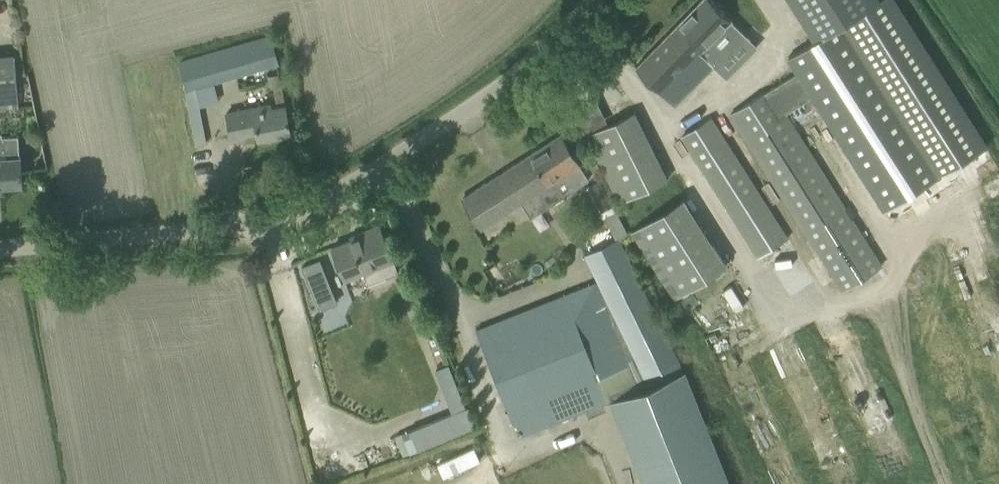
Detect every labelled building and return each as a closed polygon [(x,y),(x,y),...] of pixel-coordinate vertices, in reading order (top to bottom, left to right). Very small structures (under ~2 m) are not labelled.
[(635,66),(674,105),(745,33),(730,19),(730,18),(712,0),(700,0),(635,66)] [(892,0),(789,0),(814,39),(787,56),(813,96),(885,210),(985,147),(892,0)] [(177,68),(183,90),(196,87),(277,63),(271,40),(177,68)] [(18,106),(14,53),(0,54),(0,107),(18,106)] [(207,142),(196,87),(183,90),(195,145),(207,142)] [(729,115),(840,291),(883,263),(772,88),(729,115)] [(231,137),(257,132),(259,139),(290,132),(284,103),(271,106),(270,101),(226,110),(231,137)] [(585,106),(574,111),(584,131),(595,126),(585,106)] [(618,118),(585,134),(602,167),(619,202),(666,178),(632,111),(618,118)] [(679,135),(757,258),(789,238),(711,115),(679,135)] [(22,184),(20,155),(18,155),(17,134),(2,135),(1,132),(0,132),(0,185),(22,184)] [(463,196),(474,213),(483,227),(521,202),(529,216),(589,178),(560,133),(463,196)] [(631,228),(675,297),(729,264),(685,194),(631,228)] [(620,239),(627,236),(615,210),(603,216),(614,239),(620,237),(620,239)] [(331,246),(339,265),(345,279),(362,272),(366,283),(397,270),(379,224),(359,232),(361,237),(351,241),(350,239),(331,246)] [(517,436),(609,400),(608,399),(683,369),(620,239),(620,237),(614,239),(584,254),(597,280),(475,328),(517,436)] [(338,300),(323,256),(306,262),(320,305),(338,300)] [(448,364),(435,370),(452,413),(465,408),(448,364)] [(609,400),(642,483),(731,483),(685,368),(683,369),(608,399),(609,400)] [(424,424),(409,430),(417,450),(432,444),(455,435),(473,427),(465,408),(452,413),(447,415),(424,424)] [(438,459),(443,473),(482,461),(477,446),(438,459)]
